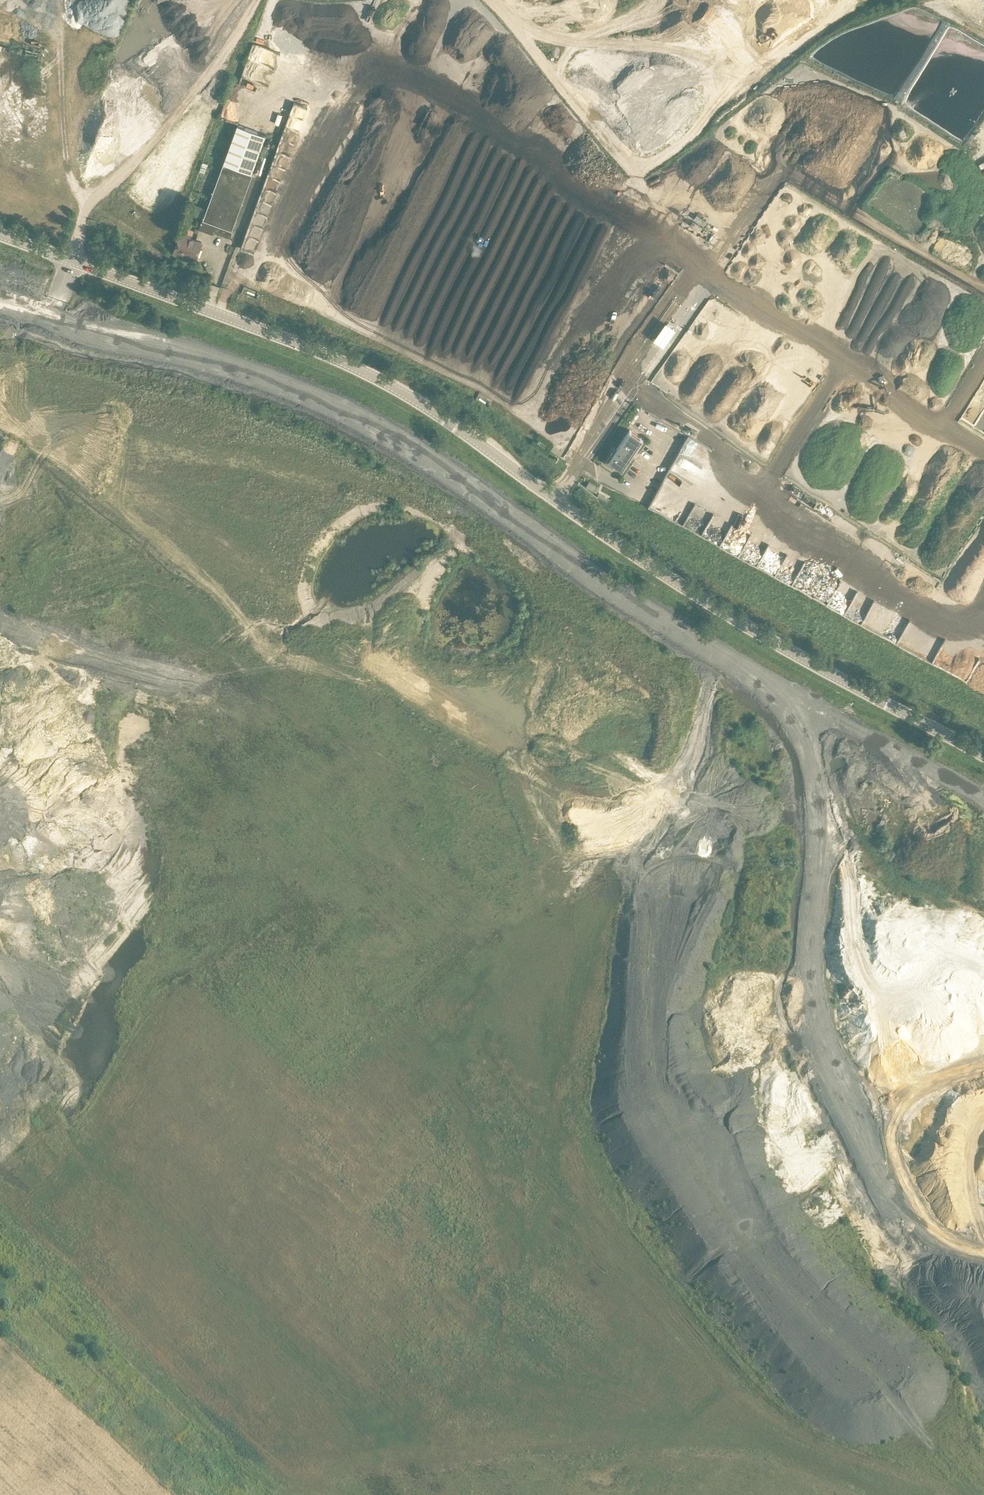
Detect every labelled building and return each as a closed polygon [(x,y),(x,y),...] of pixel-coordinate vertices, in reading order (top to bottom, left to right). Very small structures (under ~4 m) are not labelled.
[(277,61),(281,63),(280,67),(284,68),(289,55),(264,47),(259,62),(275,67),(277,61)] [(238,124),(206,210),(203,220),(215,224),(212,231),(230,238),(268,136),(238,124)] [(196,258),(202,243),(180,235),(174,254),(182,257),(183,254),(196,258)] [(666,325),(656,339),(664,344),(673,330),(666,325)] [(614,463),(622,468),(642,438),(630,429),(614,453),(612,452),(606,462),(612,466),(614,463)] [(540,436),(537,440),(546,447),(550,442),(540,436)] [(594,490),(596,486),(589,482),(586,487),(594,490)] [(858,755),(868,760),(871,751),(861,747),(858,755)]
